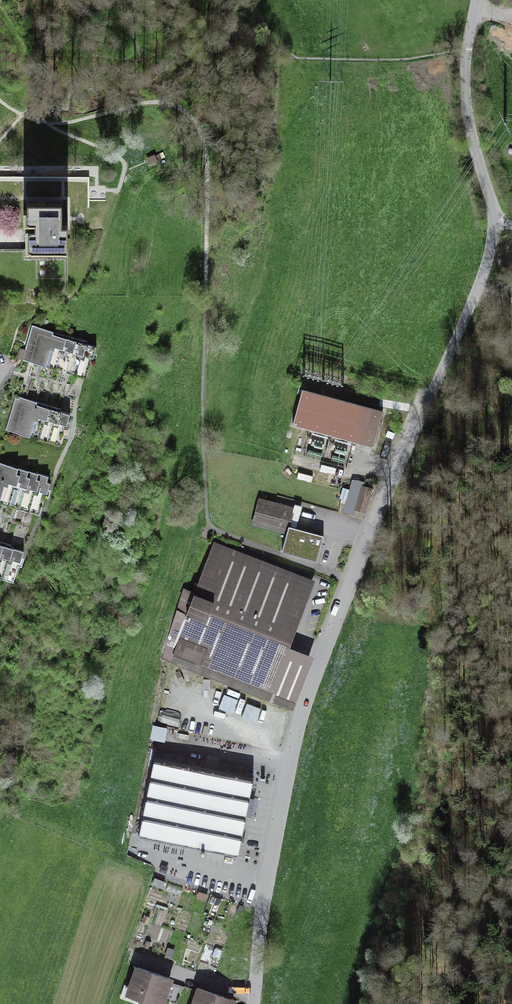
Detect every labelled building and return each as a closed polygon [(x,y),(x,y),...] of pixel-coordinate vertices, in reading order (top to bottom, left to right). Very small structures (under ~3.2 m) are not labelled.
[(78,206),(30,206),(30,224),(40,224),(40,232),(32,232),(31,250),(83,251),(83,228),(78,228),(78,206)] [(38,363),(48,332),(32,327),(22,358),(38,363)] [(48,332),(38,363),(53,368),(63,336),(48,332)] [(63,336),(53,368),(66,372),(76,340),(63,336)] [(66,372),(78,376),(87,344),(76,340),(66,372)] [(96,346),(87,344),(78,376),(86,378),(96,346)] [(383,408),(302,386),(293,421),(374,443),(383,408)] [(18,435),(28,400),(12,395),(2,431),(18,435)] [(28,400),(18,435),(31,439),(41,403),(28,400)] [(41,403),(31,439),(43,442),(54,407),(41,403)] [(54,407),(43,442),(58,446),(68,411),(54,407)] [(0,483),(0,501),(11,504),(21,468),(5,463),(0,483)] [(21,468),(11,504),(24,508),(34,471),(21,468)] [(34,471),(24,508),(37,511),(47,475),(34,471)] [(372,489),(361,485),(354,509),(365,513),(372,489)] [(305,513),(261,501),(254,526),(289,535),(285,552),(320,562),(327,536),(301,529),(305,513)] [(215,544),(192,604),(292,642),(315,582),(215,544)] [(8,545),(0,572),(0,578),(13,581),(22,549),(8,545)] [(187,610),(193,594),(184,591),(178,607),(187,610)] [(288,652),(292,642),(192,604),(168,667),(285,712),(305,659),(288,652)] [(259,706),(244,703),(245,698),(223,693),(220,709),(257,717),(259,706)] [(152,737),(165,739),(167,727),(154,724),(152,737)] [(252,784),(158,765),(144,835),(238,854),(252,784)] [(135,965),(125,993),(156,1003),(166,1003),(174,979),(135,965)] [(198,987),(191,1003),(237,1003),(238,1002),(198,987)]
